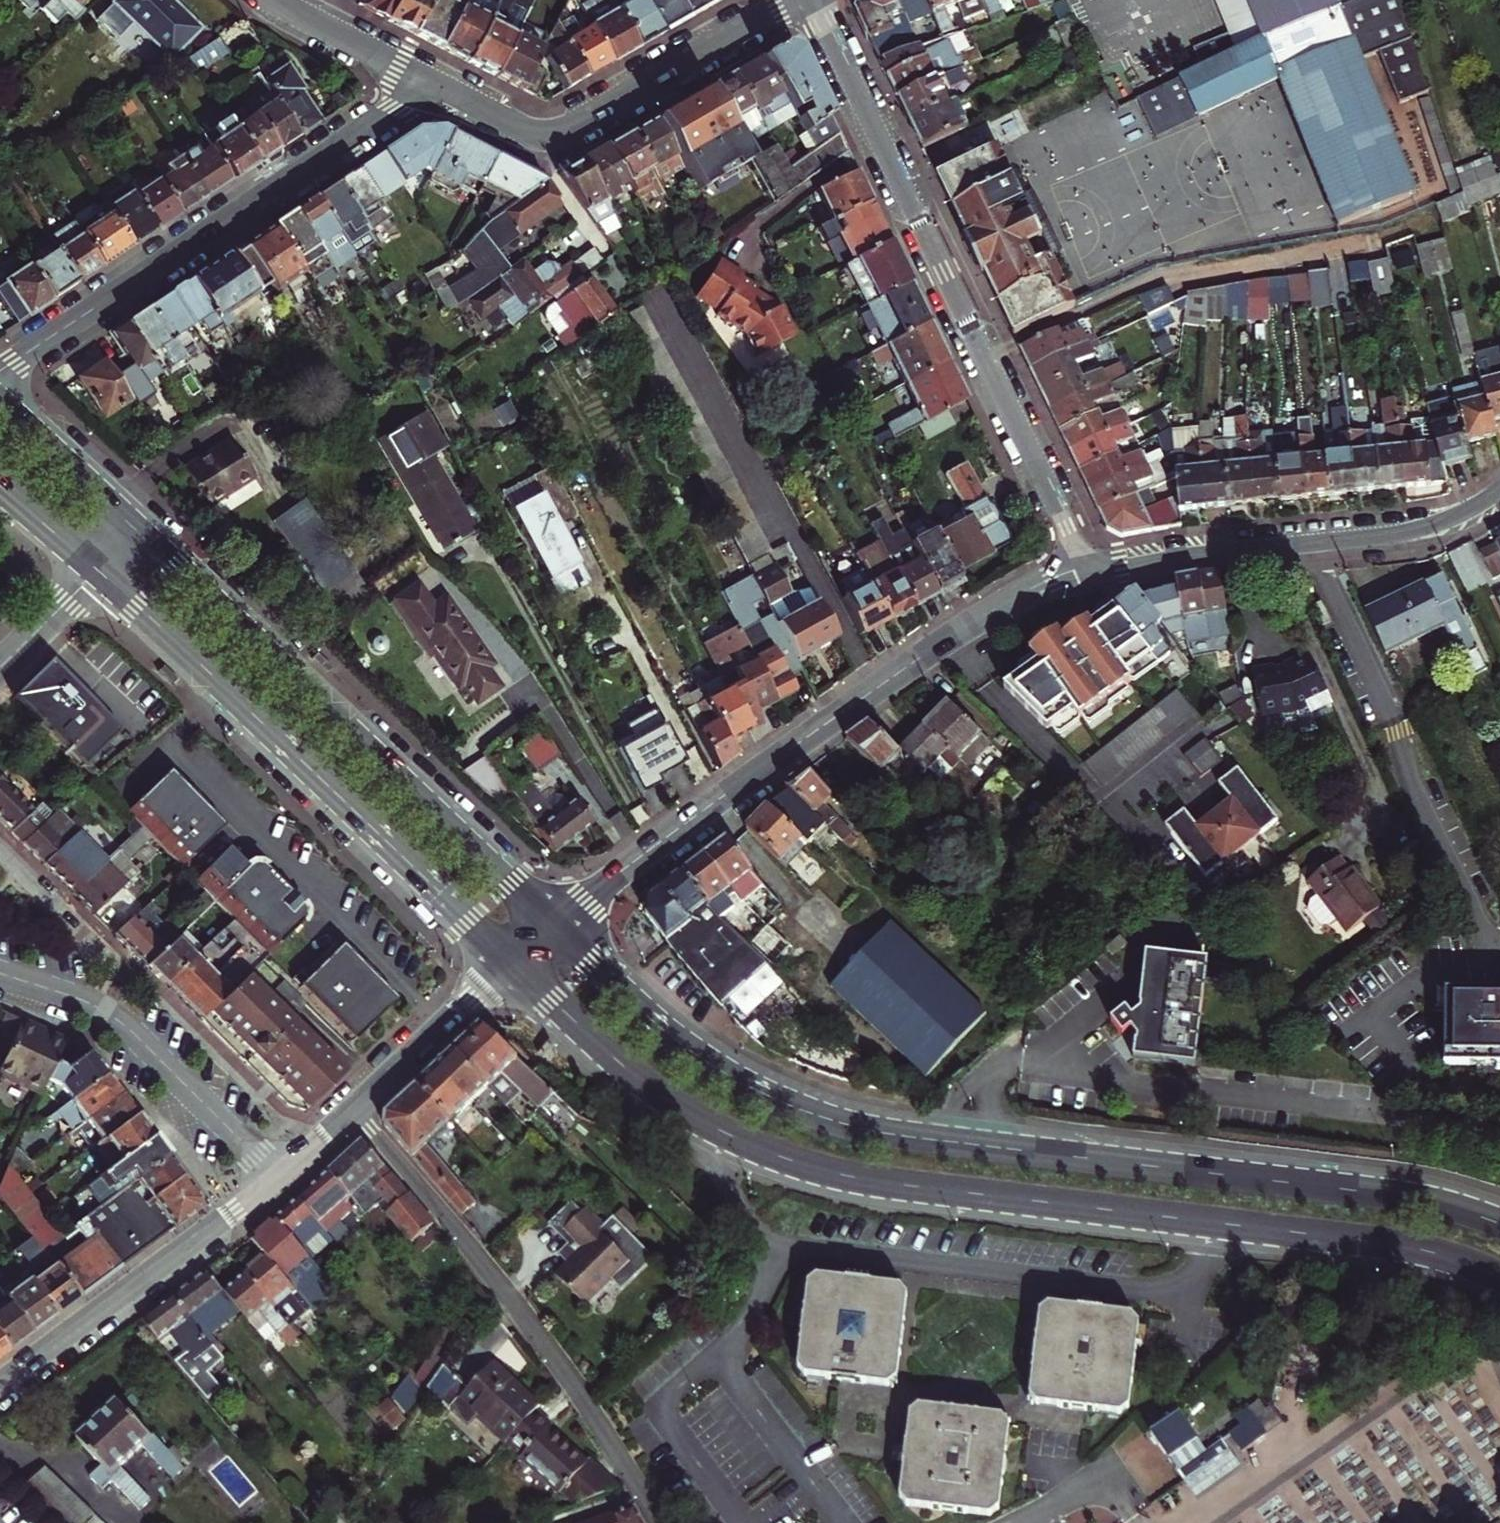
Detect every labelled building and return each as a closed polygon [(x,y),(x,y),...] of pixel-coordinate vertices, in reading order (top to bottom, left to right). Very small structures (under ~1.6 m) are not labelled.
[(77,17),(70,9),(79,0),(42,0),(46,3),(36,14),(49,28),(60,17),(68,26),(77,17)] [(115,3),(171,58),(200,29),(171,0),(118,0),(115,3)] [(388,19),(397,0),(361,0),(359,4),(388,19)] [(432,0),(397,0),(388,19),(415,33),(432,0)] [(464,0),(432,0),(415,33),(441,46),(464,0)] [(496,5),(486,0),(464,0),(441,46),(468,60),(496,5)] [(521,23),(533,0),(499,0),(496,5),(468,60),(496,74),(521,23)] [(555,22),(586,76),(612,61),(591,26),(580,33),(567,11),(579,4),(577,0),(566,0),(555,22)] [(591,26),(612,61),(638,46),(616,6),(613,0),(593,0),(593,1),(581,9),(591,26)] [(616,6),(638,46),(663,31),(645,0),(627,0),(616,6)] [(677,0),(645,0),(663,31),(687,17),(677,0)] [(710,0),(677,0),(687,17),(711,2),(710,0)] [(881,59),(921,46),(911,23),(934,14),(928,0),(861,0),(860,0),(857,10),(881,59)] [(955,0),(928,0),(934,14),(942,34),(947,31),(946,27),(952,25),(945,8),(957,4),(955,0)] [(957,4),(964,21),(988,11),(983,0),(955,0),(957,4)] [(988,11),(989,14),(994,13),(992,8),(999,6),(996,0),(983,0),(988,11)] [(1138,100),(1158,139),(1202,118),(1279,82),(1336,225),(1415,194),(1362,60),(1378,53),(1398,104),(1428,92),(1399,0),(1360,0),(1262,40),(1236,52),(1202,69),(1183,78),(1138,100)] [(1228,34),(1236,52),(1254,43),(1262,40),(1246,0),(1214,0),(1228,34)] [(1262,40),(1360,0),(1246,0),(1262,40)] [(548,36),(542,47),(548,56),(545,57),(564,89),(586,76),(555,22),(548,36)] [(522,87),(534,63),(542,47),(548,36),(521,23),(496,74),(522,87)] [(1194,51),(1202,69),(1236,52),(1228,34),(1194,51)] [(229,52),(220,38),(189,59),(198,73),(229,52)] [(901,100),(963,69),(974,63),(981,60),(975,47),(952,59),(944,39),(921,46),(881,59),(901,100)] [(783,41),(761,54),(788,99),(805,128),(828,111),(807,67),(796,45),(783,41)] [(761,54),(733,70),(766,125),(775,120),(769,111),(788,99),(761,54)] [(248,72),(252,78),(258,74),(270,92),(298,134),(319,121),(299,91),(301,89),(282,61),(270,69),(264,61),(248,72)] [(545,69),(534,63),(522,87),(536,94),(546,75),(545,69)] [(986,88),(974,63),(963,69),(968,80),(952,88),(959,101),(986,88)] [(913,123),(956,102),(959,101),(952,88),(968,80),(963,69),(901,100),(913,123)] [(733,70),(707,86),(732,127),(745,120),(763,149),(749,157),(773,198),(838,151),(845,146),(837,129),(797,157),(788,163),(781,151),(766,125),(733,70)] [(1106,85),(1100,73),(1088,79),(1095,91),(1106,85)] [(707,86),(656,116),(685,166),(697,187),(714,178),(702,157),(701,158),(695,148),(714,136),(721,147),(720,147),(732,168),(749,157),(732,127),(707,86)] [(298,134),(270,92),(262,97),(267,105),(254,113),(256,115),(277,148),(298,134)] [(961,111),(956,102),(913,123),(925,148),(969,127),(966,121),(960,124),(955,114),(961,111)] [(256,115),(235,129),(256,162),(277,148),(256,115)] [(656,116),(631,131),(660,181),(685,166),(656,116)] [(256,162),(235,129),(228,119),(203,135),(209,145),(231,179),(256,162)] [(975,123),(969,127),(925,148),(938,175),(999,146),(994,136),(984,141),(975,123)] [(418,128),(357,169),(378,200),(406,183),(409,187),(417,182),(414,177),(427,169),(434,172),(456,130),(447,126),(418,128)] [(434,172),(431,180),(454,192),(462,188),(463,186),(479,194),(482,187),(485,183),(500,153),(456,130),(434,172)] [(660,181),(631,131),(608,144),(627,175),(638,194),(660,181)] [(627,175),(608,144),(582,159),(604,196),(613,191),(614,183),(627,175)] [(231,179),(209,145),(198,153),(193,145),(180,155),(206,195),(231,179)] [(790,146),(781,151),(788,163),(797,157),(790,146)] [(845,167),(853,162),(845,146),(838,151),(845,167)] [(1015,334),(1039,322),(1077,304),(1071,292),(1060,270),(1052,274),(1044,278),(1037,264),(1027,242),(1042,234),(1031,212),(1015,219),(998,183),(1014,175),(999,146),(938,175),(968,234),(976,250),(974,251),(983,272),(985,271),(1006,316),(1015,334)] [(500,153),(485,183),(482,187),(500,196),(489,215),(495,219),(498,216),(504,211),(548,179),(500,153)] [(206,195),(180,155),(165,164),(170,172),(160,179),(181,212),(206,195)] [(604,196),(582,159),(560,172),(588,210),(605,232),(619,222),(604,196)] [(845,167),(815,184),(831,216),(869,195),(853,162),(845,167)] [(1498,176),(1495,166),(1457,181),(1462,194),(1435,205),(1442,222),(1499,198),(1499,175),(1498,176)] [(378,200),(357,169),(336,183),(369,230),(389,216),(378,200)] [(181,212),(160,179),(159,178),(134,194),(157,228),(181,212)] [(565,202),(548,179),(504,211),(498,216),(495,219),(464,248),(476,268),(451,287),(461,304),(470,297),(504,272),(510,267),(499,251),(565,202)] [(315,196),(356,255),(377,242),(369,230),(336,183),(315,196)] [(157,228),(134,194),(132,190),(113,203),(110,199),(104,203),(111,214),(132,245),(157,228)] [(841,227),(855,254),(889,235),(869,195),(831,216),(821,222),(828,234),(841,227)] [(335,270),(356,255),(315,196),(295,210),(331,264),(335,270)] [(310,279),(331,264),(295,210),(274,224),(310,279)] [(132,245),(111,214),(82,234),(102,265),(132,245)] [(102,265),(82,234),(79,229),(75,223),(50,239),(54,245),(78,281),(102,265)] [(246,243),(275,287),(278,291),(293,280),(300,289),(312,281),(310,279),(274,224),(246,243)] [(889,235),(855,254),(845,260),(865,300),(909,277),(889,235)] [(1444,238),(1415,246),(1423,277),(1453,269),(1444,238)] [(246,243),(233,251),(259,290),(263,296),(275,287),(246,243)] [(529,257),(505,274),(504,272),(470,297),(461,304),(474,324),(501,305),(515,324),(556,294),(606,256),(595,243),(560,269),(555,262),(548,262),(538,269),(529,257)] [(78,281),(54,245),(29,261),(32,265),(55,298),(78,281)] [(259,290),(233,251),(190,280),(220,324),(227,320),(223,314),(259,290)] [(744,271),(720,255),(718,259),(741,275),(744,271)] [(439,267),(448,282),(462,272),(453,257),(439,267)] [(1387,258),(1369,262),(1375,296),(1396,291),(1387,258)] [(797,332),(782,304),(755,286),(756,285),(741,275),(718,259),(697,292),(719,307),(717,311),(747,331),(759,353),(797,332)] [(55,298),(32,265),(0,286),(0,299),(16,324),(47,303),(55,298)] [(1330,269),(1308,272),(1309,273),(1311,301),(1312,307),(1333,305),(1330,269)] [(1309,273),(1288,276),(1289,304),(1311,301),(1309,273)] [(565,346),(584,333),(615,311),(591,276),(559,300),(551,308),(546,317),(565,346)] [(1267,278),(1269,306),(1289,304),(1288,276),(1267,278)] [(864,301),(885,341),(891,338),(928,317),(909,277),(865,300),(864,301)] [(1267,278),(1247,281),(1246,315),(1269,311),(1269,306),(1267,278)] [(170,293),(193,328),(202,322),(215,341),(226,333),(220,324),(190,280),(170,293)] [(1246,315),(1247,281),(1227,285),(1226,318),(1246,315)] [(1140,296),(1149,315),(1176,302),(1168,285),(1140,296)] [(1227,285),(1208,288),(1206,322),(1226,318),(1227,285)] [(1184,326),(1206,322),(1208,288),(1187,292),(1187,296),(1184,321),(1184,326)] [(185,333),(193,328),(170,293),(148,307),(184,361),(198,352),(185,333)] [(870,350),(885,341),(864,301),(849,309),(870,350)] [(174,369),(184,361),(148,307),(127,321),(150,356),(160,349),(174,369)] [(891,338),(885,341),(870,350),(877,363),(892,354),(905,379),(947,355),(928,317),(891,338)] [(128,368),(116,376),(133,402),(151,389),(148,384),(162,374),(150,356),(127,321),(110,333),(126,356),(122,359),(128,368)] [(1076,323),(1020,351),(1030,371),(1087,344),(1076,323)] [(1468,326),(1476,356),(1487,353),(1479,323),(1468,326)] [(1476,356),(1468,326),(1459,328),(1467,359),(1476,356)] [(1093,357),(1087,344),(1030,371),(1040,391),(1078,373),(1074,365),(1093,357)] [(947,355),(905,379),(917,402),(886,419),(889,426),(872,435),(877,443),(920,419),(944,406),(965,394),(960,384),(947,355)] [(106,419),(133,402),(116,376),(106,362),(79,380),(106,419)] [(1492,419),(1499,417),(1499,364),(1479,370),(1484,386),(1492,419)] [(1078,373),(1040,391),(1050,412),(1106,385),(1100,372),(1082,381),(1078,373)] [(1106,385),(1050,412),(1061,433),(1098,415),(1094,407),(1112,398),(1109,390),(1114,388),(1116,393),(1138,382),(1133,372),(1106,385)] [(1376,449),(1374,425),(1359,426),(1357,407),(1355,408),(1352,380),(1342,381),(1345,409),(1348,433),(1359,432),(1361,451),(1376,449)] [(1454,394),(1456,398),(1467,442),(1496,434),(1492,419),(1484,386),(1454,394)] [(1437,444),(1442,466),(1471,458),(1467,442),(1456,398),(1426,405),(1430,420),(1437,444)] [(1376,449),(1381,489),(1405,487),(1397,422),(1394,399),(1383,400),(1385,423),(1374,425),(1376,449)] [(1175,401),(1135,421),(1138,426),(1174,409),(1175,401)] [(951,421),(944,406),(920,419),(927,434),(951,421)] [(1354,492),(1348,433),(1345,409),(1332,410),(1334,429),(1323,430),(1326,455),(1330,495),(1354,492)] [(445,446),(424,412),(383,438),(460,562),(489,544),(433,453),(445,446)] [(1061,433),(1071,452),(1126,425),(1120,413),(1101,422),(1098,415),(1061,433)] [(1300,462),(1304,497),(1330,495),(1326,455),(1315,456),(1311,417),(1296,418),(1298,433),(1300,462)] [(1254,502),(1248,443),(1248,438),(1246,418),(1233,420),(1234,439),(1223,440),(1223,441),(1229,505),(1254,502)] [(1414,446),(1437,444),(1430,420),(1411,422),(1412,427),(1414,446)] [(1403,422),(1397,422),(1405,487),(1447,483),(1442,466),(1437,444),(1414,446),(1412,427),(1403,428),(1403,422)] [(1117,455),(1113,447),(1132,438),(1128,431),(1133,428),(1130,423),(1126,425),(1071,452),(1081,473),(1117,455)] [(1223,441),(1223,440),(1213,441),(1211,424),(1200,424),(1200,425),(1199,443),(1205,507),(1229,505),(1223,441)] [(1180,510),(1205,507),(1199,443),(1200,425),(1172,426),(1172,427),(1174,452),(1177,476),(1180,510)] [(1174,452),(1172,427),(1155,436),(1165,457),(1174,452)] [(1359,432),(1348,433),(1354,492),(1381,489),(1376,449),(1361,451),(1359,432)] [(1276,459),(1279,500),(1304,497),(1300,462),(1298,433),(1293,433),(1294,438),(1285,439),(1287,458),(1276,459)] [(1266,460),(1276,459),(1273,435),(1248,438),(1248,443),(1264,441),(1266,460)] [(228,439),(184,472),(210,508),(254,476),(228,439)] [(1264,441),(1248,443),(1254,502),(1279,500),(1276,459),(1266,460),(1264,441)] [(1081,473),(1091,494),(1163,458),(1160,452),(1142,460),(1139,453),(1120,462),(1117,455),(1081,473)] [(1091,494),(1100,514),(1177,476),(1174,452),(1165,457),(1163,458),(1091,494)] [(937,532),(958,572),(1007,541),(1007,532),(1002,522),(995,520),(997,513),(990,501),(987,501),(983,494),(984,492),(965,457),(945,468),(964,503),(959,506),(966,517),(937,532)] [(581,514),(555,465),(506,491),(563,596),(581,586),(583,587),(588,584),(588,582),(593,579),(564,524),(581,514)] [(1177,476),(1100,514),(1107,528),(1121,536),(1182,525),(1180,510),(1177,476)] [(329,583),(351,567),(306,503),(275,524),(322,588),(329,583)] [(880,541),(915,605),(939,591),(912,540),(897,548),(881,518),(871,523),(880,541)] [(962,579),(958,572),(937,532),(934,529),(912,540),(939,591),(962,579)] [(864,567),(892,617),(915,605),(880,541),(857,553),(864,567)] [(1483,551),(1493,573),(1499,570),(1499,543),(1483,551)] [(746,559),(740,547),(707,564),(738,623),(748,641),(754,652),(778,697),(797,687),(789,673),(803,666),(797,654),(779,621),(769,602),(760,585),(748,592),(740,577),(752,570),(748,561),(746,559)] [(418,580),(414,573),(426,566),(416,548),(386,566),(401,591),(418,580)] [(752,570),(755,575),(777,563),(771,550),(748,561),(752,570)] [(791,589),(777,563),(755,575),(760,585),(769,602),(791,589)] [(351,567),(329,583),(362,628),(384,612),(351,567)] [(842,597),(862,633),(892,617),(864,567),(842,579),(849,593),(842,597)] [(1182,618),(1225,613),(1220,571),(1172,576),(1175,587),(1182,618)] [(1468,621),(1463,620),(1443,578),(1427,585),(1446,627),(1470,677),(1479,673),(1476,667),(1484,663),(1470,633),(1471,628),(1468,621)] [(433,607),(417,585),(395,602),(460,690),(465,686),(476,701),(483,702),(503,687),(489,668),(495,664),(472,633),(469,636),(461,626),(464,623),(446,598),(433,607)] [(812,585),(791,589),(769,602),(779,621),(819,599),(812,585)] [(1387,655),(1446,627),(1427,585),(1367,614),(1387,655)] [(1188,641),(1182,618),(1175,587),(1138,595),(1161,625),(1175,643),(1188,641)] [(1161,625),(1138,595),(1135,591),(1109,600),(1115,608),(1158,664),(1170,655),(1153,632),(1161,625)] [(797,654),(837,633),(819,599),(779,621),(797,654)] [(1158,664),(1115,608),(1093,625),(1090,622),(1084,626),(1079,617),(1076,617),(1063,625),(1063,629),(1068,638),(1066,640),(1058,630),(1032,650),(1042,664),(1010,689),(1050,734),(1055,731),(1060,739),(1065,739),(1081,725),(1082,722),(1084,720),(1090,728),(1094,729),(1114,713),(1114,710),(1133,696),(1127,688),(1132,684),(1136,684),(1160,667),(1158,664)] [(748,641),(738,623),(705,640),(725,678),(739,672),(742,679),(729,685),(750,725),(764,717),(760,707),(778,697),(754,652),(737,661),(731,650),(748,641)] [(134,742),(55,659),(17,697),(92,775),(134,742)] [(1333,708),(1311,663),(1288,673),(1289,676),(1277,678),(1276,675),(1255,678),(1263,728),(1305,721),(1333,708)] [(687,707),(720,768),(738,755),(730,739),(707,696),(701,685),(690,691),(695,703),(687,707)] [(751,727),(750,725),(729,685),(707,696),(730,739),(751,727)] [(1239,689),(1225,694),(1236,726),(1250,722),(1239,689)] [(635,722),(663,774),(668,772),(670,772),(689,761),(653,695),(648,698),(655,710),(635,722)] [(947,702),(924,726),(959,760),(982,736),(947,702)] [(617,742),(645,793),(664,783),(661,776),(663,774),(635,722),(630,724),(634,733),(617,742)] [(877,724),(850,739),(873,780),(900,765),(877,724)] [(900,751),(917,768),(937,787),(961,762),(959,760),(924,726),(900,751)] [(544,730),(522,746),(539,771),(561,754),(544,730)] [(991,744),(982,736),(959,760),(961,762),(968,768),(991,744)] [(1227,768),(1212,746),(1189,761),(1204,784),(1227,768)] [(222,822),(166,767),(123,810),(139,825),(148,834),(156,841),(161,847),(180,865),(222,822)] [(832,795),(806,770),(785,785),(788,788),(827,825),(842,840),(851,831),(823,804),(832,795)] [(0,774),(0,819),(23,842),(52,814),(40,802),(34,809),(0,774)] [(557,813),(530,776),(514,790),(558,850),(597,821),(579,796),(557,813)] [(1278,822),(1243,776),(1225,791),(1236,807),(1201,834),(1190,818),(1171,832),(1205,877),(1278,822)] [(807,846),(827,825),(788,788),(767,808),(807,846)] [(52,814),(23,842),(45,863),(79,829),(58,808),(52,814)] [(788,866),(807,846),(767,808),(748,827),(788,866)] [(107,857),(73,891),(95,913),(136,872),(123,859),(148,834),(139,825),(107,857)] [(107,857),(79,829),(45,863),(73,891),(107,857)] [(727,839),(705,856),(730,888),(736,883),(747,897),(751,893),(771,912),(783,904),(764,886),(727,839)] [(228,913),(233,918),(267,952),(300,918),(303,914),(304,909),(303,904),(301,900),(265,866),(261,862),(257,860),(253,859),(249,860),(245,863),(243,861),(247,857),(237,847),(233,851),(227,844),(193,878),(214,899),(228,913)] [(730,888),(705,856),(683,873),(719,918),(746,943),(748,945),(756,936),(729,911),(734,907),(722,894),(730,888)] [(1341,936),(1375,908),(1344,871),(1342,873),(1332,861),(1300,887),(1341,936)] [(729,961),(746,943),(719,918),(683,873),(663,888),(704,938),(729,961)] [(704,938),(663,888),(649,899),(650,909),(645,914),(684,963),(707,985),(729,961),(704,938)] [(198,942),(184,929),(176,937),(195,956),(233,918),(228,913),(198,942)] [(167,947),(136,915),(117,935),(131,949),(148,966),(167,947)] [(166,984),(200,1018),(265,955),(268,952),(267,952),(233,918),(195,956),(166,984)] [(891,921),(889,924),(982,1015),(985,1011),(891,921)] [(963,1035),(982,1015),(889,924),(869,944),(963,1035)] [(787,946),(766,926),(756,936),(748,945),(769,965),(787,946)] [(167,947),(148,966),(166,984),(195,956),(176,937),(167,947)] [(340,943),(298,985),(353,1041),(396,999),(340,943)] [(869,944),(829,986),(924,1075),(963,1035),(869,944)] [(1198,1057),(1209,953),(1148,946),(1142,1003),(1133,1010),(1125,1001),(1111,1013),(1123,1027),(1130,1021),(1139,1031),(1137,1050),(1198,1057)] [(344,1064),(294,1014),(270,991),(285,976),(265,955),(200,1018),(287,1104),(304,1105),(344,1064)] [(270,991),(294,1014),(305,995),(285,976),(270,991)] [(1432,989),(1431,1009),(1442,1009),(1442,1062),(1499,1064),(1499,990),(1432,989)] [(2,1063),(22,1019),(7,1012),(0,1027),(0,1062),(2,1063)] [(56,1062),(66,1039),(22,1019),(2,1063),(0,1066),(0,1075),(41,1094),(44,1087),(56,1062)] [(526,1073),(530,1070),(487,1030),(480,1025),(467,1038),(523,1091),(540,1107),(550,1096),(526,1073)] [(523,1091),(467,1038),(453,1051),(488,1086),(507,1106),(523,1091)] [(66,1039),(56,1062),(68,1066),(89,1050),(66,1039)] [(47,1118),(50,1116),(108,1075),(89,1050),(68,1066),(56,1062),(44,1087),(53,1100),(48,1102),(42,1115),(47,1118)] [(470,1103),(488,1086),(453,1051),(442,1061),(460,1080),(454,1086),(470,1103)] [(451,1122),(470,1103),(454,1086),(460,1080),(442,1061),(418,1084),(451,1122)] [(64,1116),(76,1131),(123,1095),(108,1075),(50,1116),(55,1123),(64,1116)] [(469,1223),(484,1211),(426,1145),(451,1122),(418,1084),(387,1114),(386,1127),(469,1223)] [(93,1127),(104,1141),(138,1116),(123,1095),(76,1131),(69,1135),(74,1141),(93,1127)] [(97,1146),(113,1166),(153,1136),(138,1116),(104,1141),(97,1146)] [(135,1182),(168,1157),(153,1136),(113,1166),(99,1176),(107,1188),(128,1173),(135,1182)] [(434,1224),(432,1221),(363,1140),(325,1174),(354,1207),(352,1210),(355,1214),(380,1194),(393,1210),(388,1214),(412,1243),(422,1234),(423,1236),(426,1234),(424,1232),(434,1224)] [(9,1164),(16,1175),(33,1163),(18,1144),(9,1164)] [(145,1203),(150,1199),(182,1176),(168,1157),(135,1182),(131,1185),(145,1203)] [(43,1249),(78,1297),(118,1267),(83,1220),(61,1236),(46,1215),(31,1195),(16,1175),(9,1164),(0,1184),(0,1193),(32,1236),(42,1250),(43,1249)] [(328,1223),(332,1228),(352,1210),(354,1207),(325,1174),(298,1199),(321,1226),(323,1228),(328,1223)] [(182,1176),(150,1199),(172,1228),(197,1209),(199,1198),(182,1176)] [(83,1220),(118,1267),(172,1228),(150,1199),(145,1203),(131,1185),(83,1220)] [(276,1218),(299,1245),(321,1226),(298,1199),(276,1218)] [(567,1288),(598,1319),(600,1317),(599,1316),(625,1291),(630,1296),(641,1285),(646,1290),(667,1270),(630,1232),(618,1243),(598,1222),(595,1225),(585,1215),(562,1237),(580,1257),(570,1266),(581,1277),(571,1287),(570,1286),(567,1288)] [(252,1241),(266,1257),(312,1311),(315,1315),(339,1293),(319,1269),(303,1250),(299,1245),(276,1218),(252,1241)] [(332,1229),(332,1228),(328,1223),(323,1228),(327,1233),(332,1229)] [(78,1297),(43,1249),(42,1250),(32,1236),(9,1254),(23,1273),(53,1315),(78,1297)] [(303,1250),(319,1269),(328,1261),(312,1242),(303,1250)] [(292,1329),(312,1311),(266,1257),(245,1275),(292,1329)] [(855,1268),(854,1278),(870,1280),(871,1270),(855,1268)] [(173,1295),(217,1353),(225,1346),(210,1329),(235,1307),(223,1294),(205,1272),(173,1295)] [(0,1290),(0,1292),(30,1333),(53,1315),(23,1273),(0,1290)] [(870,1280),(854,1278),(844,1277),(844,1278),(821,1274),(812,1281),(808,1305),(807,1305),(803,1340),(804,1340),(800,1366),(806,1374),(831,1377),(830,1378),(865,1382),(889,1385),(899,1377),(903,1353),(908,1319),(907,1318),(910,1297),(903,1286),(878,1282),(878,1281),(870,1280)] [(292,1329),(245,1275),(223,1294),(235,1307),(264,1341),(277,1330),(289,1343),(298,1336),(292,1329)] [(7,1350),(30,1333),(0,1292),(0,1340),(7,1350)] [(185,1350),(171,1362),(203,1399),(216,1387),(208,1377),(225,1362),(217,1353),(173,1295),(140,1319),(155,1339),(168,1330),(185,1350)] [(1083,1298),(1082,1308),(1098,1310),(1099,1300),(1083,1298)] [(1072,1307),(1072,1308),(1049,1305),(1040,1311),(1037,1335),(1035,1335),(1031,1370),(1032,1370),(1029,1392),(1038,1404),(1059,1407),(1059,1408),(1093,1413),(1093,1412),(1117,1415),(1127,1408),(1131,1383),(1132,1383),(1136,1349),(1135,1349),(1138,1327),(1131,1316),(1106,1312),(1107,1311),(1098,1310),(1082,1308),(1072,1307)] [(446,1334),(416,1373),(409,1368),(374,1414),(391,1427),(456,1342),(446,1334)] [(478,1414),(506,1442),(508,1440),(535,1412),(539,1407),(493,1362),(468,1389),(444,1365),(443,1366),(429,1386),(450,1407),(451,1406),(469,1424),(478,1414)] [(174,1478),(191,1461),(174,1444),(169,1449),(154,1434),(151,1436),(115,1400),(76,1439),(83,1447),(101,1466),(90,1477),(103,1490),(112,1481),(140,1510),(151,1499),(121,1468),(142,1447),(174,1478)] [(997,1509),(1000,1484),(1001,1484),(1006,1450),(1005,1450),(1008,1429),(1008,1425),(1003,1417),(1001,1417),(976,1414),(976,1413),(942,1408),(942,1409),(918,1406),(910,1412),(906,1437),(905,1436),(900,1471),(902,1471),(899,1493),(898,1498),(903,1505),(908,1506),(929,1508),(928,1509),(938,1511),(954,1513),(963,1514),(963,1513),(987,1516),(997,1509)] [(1244,1427),(1256,1419),(1249,1409),(1237,1418),(1244,1427)] [(508,1440),(524,1455),(521,1458),(558,1494),(559,1492),(586,1465),(549,1429),(551,1427),(535,1412),(508,1440)] [(1208,1452),(1179,1413),(1150,1434),(1178,1473),(1208,1452)] [(1275,1431),(1263,1415),(1256,1419),(1268,1436),(1275,1431)] [(1268,1436),(1256,1419),(1244,1427),(1231,1436),(1243,1454),(1268,1436)] [(1185,1482),(1207,1467),(1230,1450),(1224,1441),(1208,1452),(1178,1473),(1185,1482)] [(1239,1463),(1230,1450),(1207,1467),(1216,1480),(1239,1463)] [(570,1502),(619,1489),(590,1461),(586,1465),(559,1492),(570,1502)] [(1216,1480),(1207,1467),(1185,1482),(1194,1495),(1216,1480)] [(25,1487),(63,1522),(101,1522),(43,1468),(25,1487)] [(634,1508),(608,1517),(589,1522),(642,1522),(634,1508)] [(339,1510),(329,1522),(354,1522),(339,1510)] [(953,1522),(954,1513),(938,1511),(937,1521),(953,1522)]
